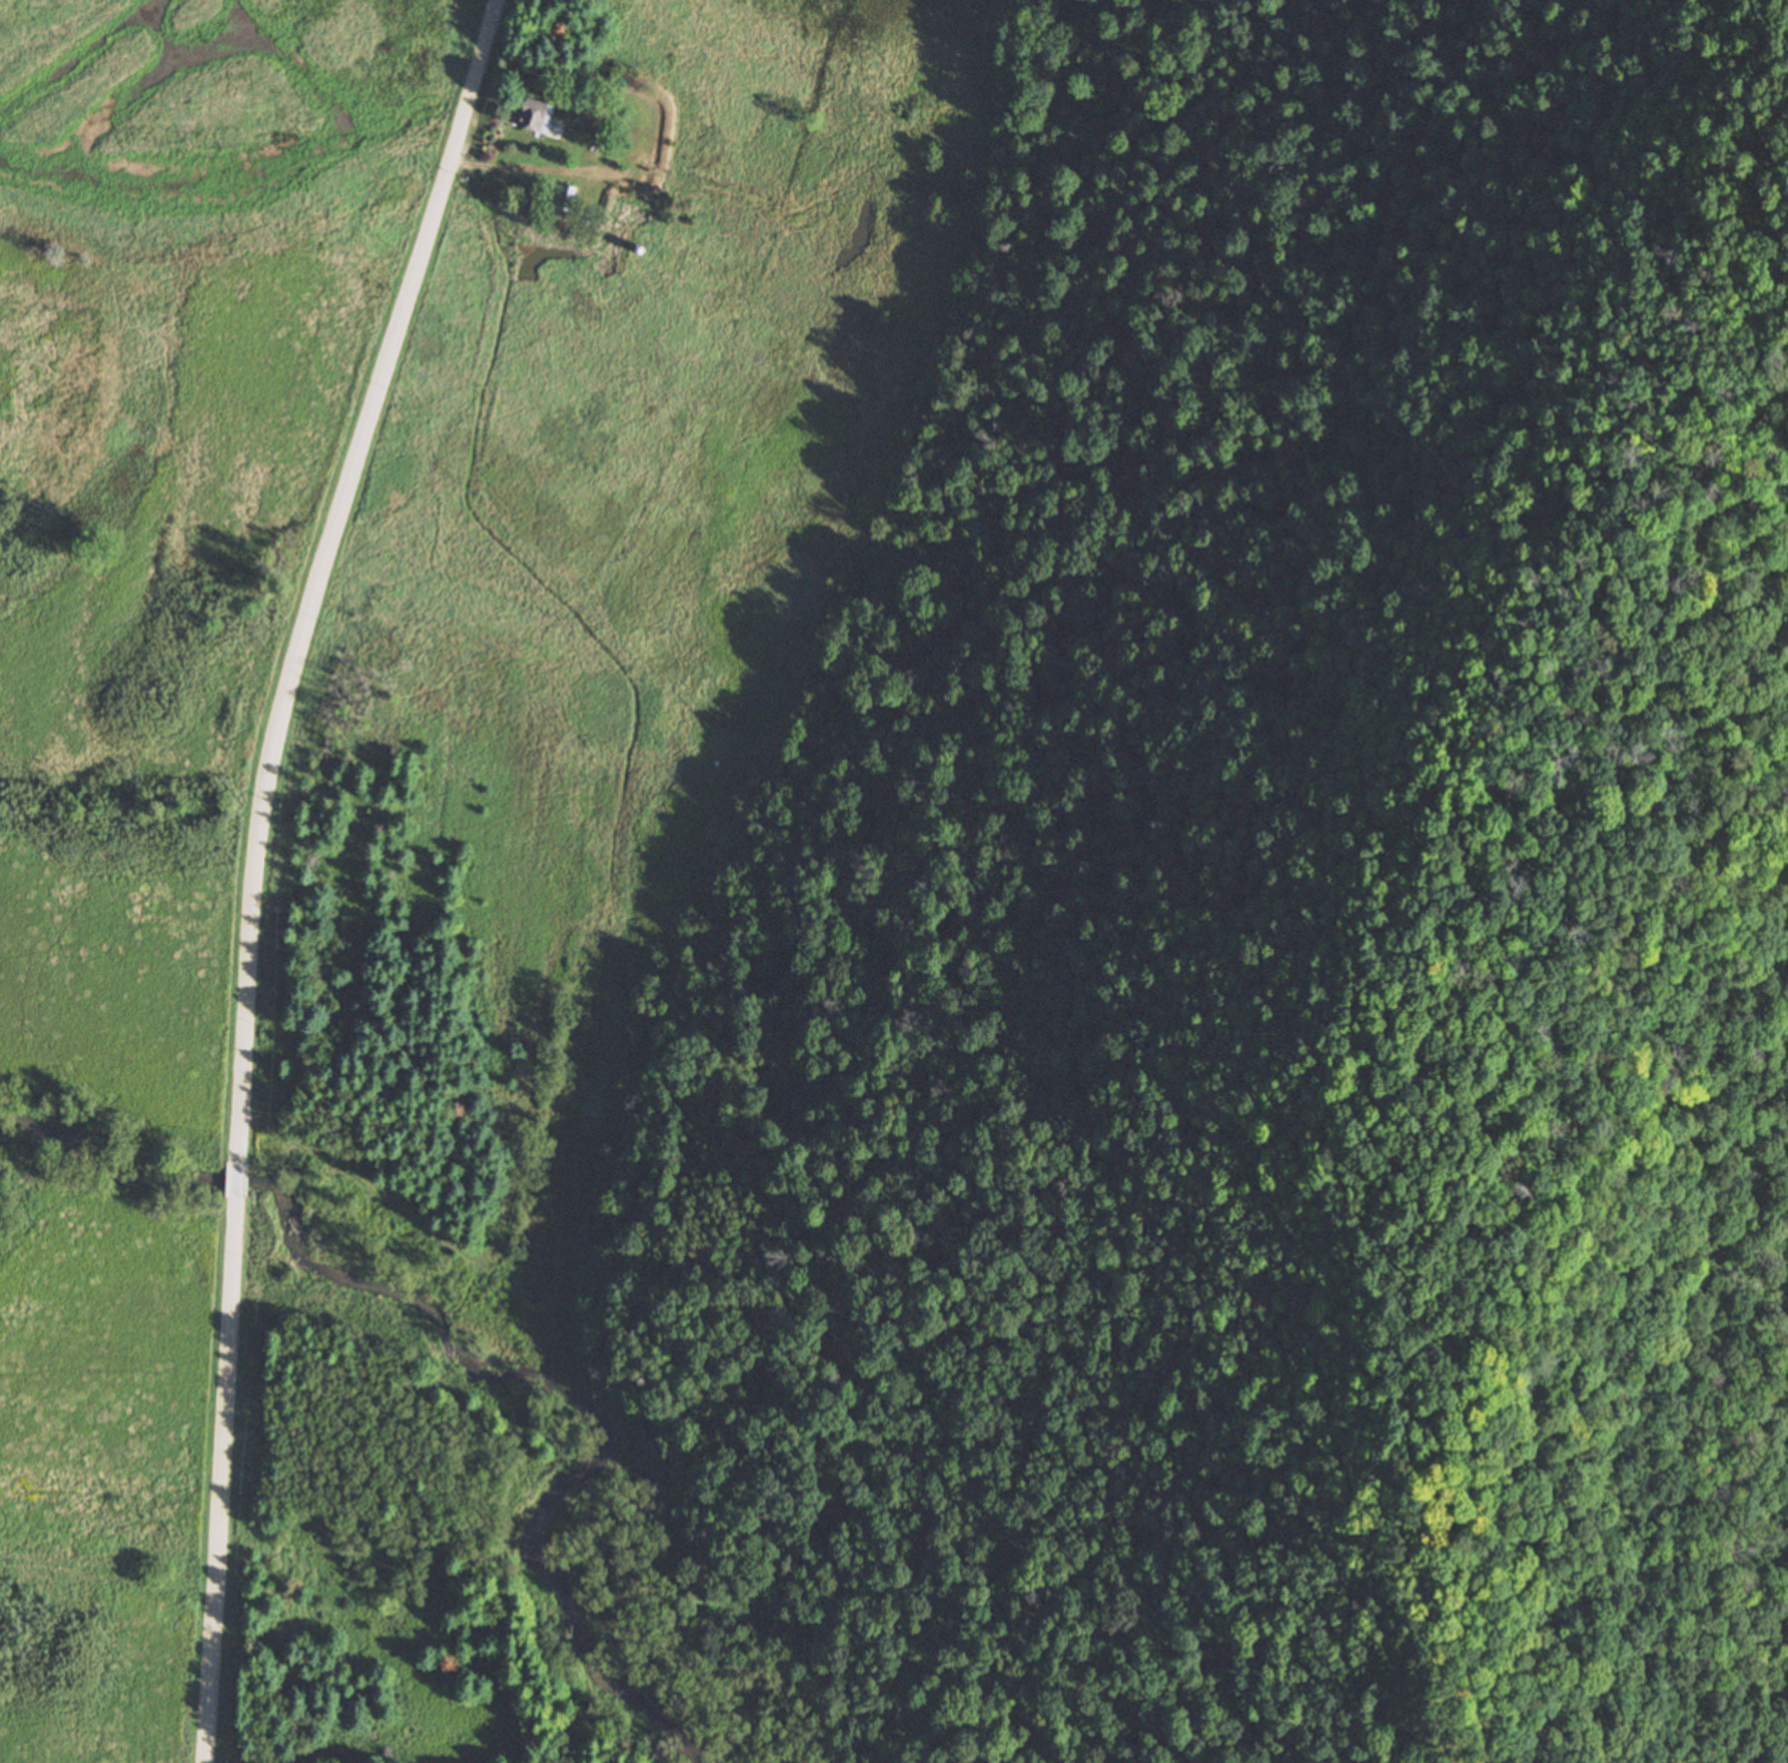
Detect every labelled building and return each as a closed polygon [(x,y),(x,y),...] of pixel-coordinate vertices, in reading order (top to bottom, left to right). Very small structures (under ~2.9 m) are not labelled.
[(548,135),(556,106),(517,95),(509,124),(548,135)] [(560,211),(574,213),(577,188),(562,186),(560,211)]
